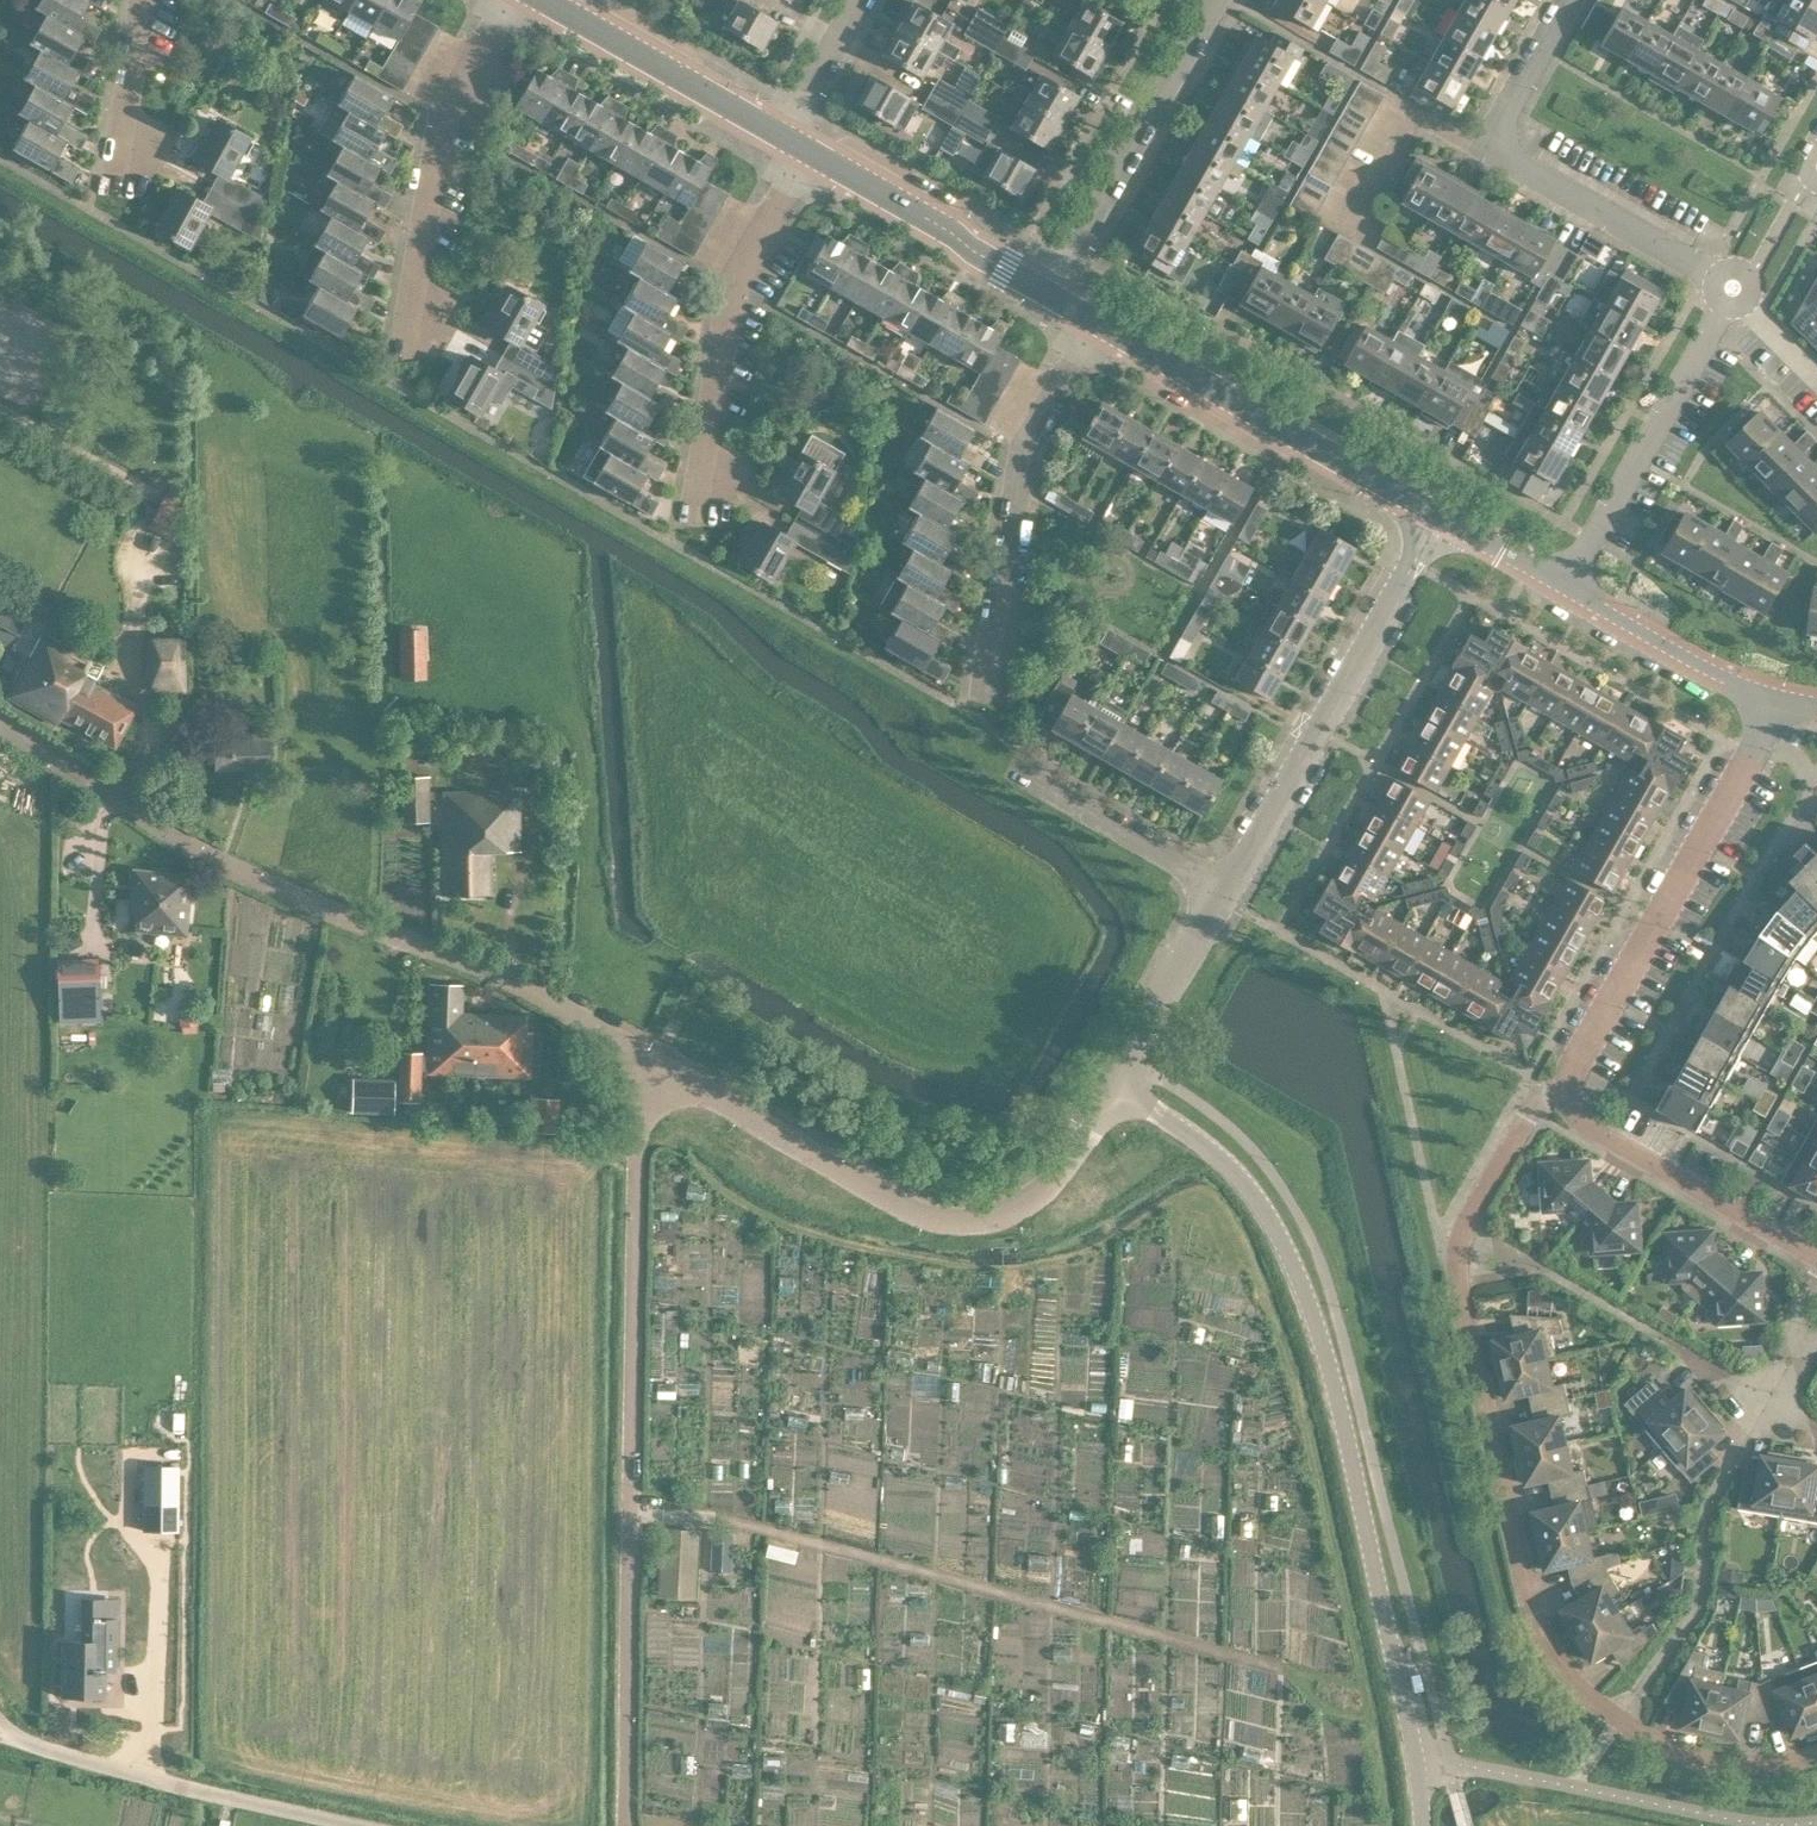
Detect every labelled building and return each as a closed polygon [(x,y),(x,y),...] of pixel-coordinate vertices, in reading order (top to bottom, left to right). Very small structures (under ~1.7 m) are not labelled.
[(88,2),(85,0),(37,0),(35,4),(27,0),(24,0),(22,3),(43,15),(82,37),(92,43),(99,29),(79,18),(88,2)] [(346,12),(353,0),(326,0),(346,12)] [(346,12),(371,26),(386,0),(353,0),(346,12)] [(397,40),(405,28),(413,14),(421,0),(386,0),(371,26),(397,40)] [(1325,2),(1321,0),(1276,0),(1273,7),(1310,28),(1325,2)] [(1380,0),(1376,0),(1362,25),(1373,31),(1388,4),(1380,0)] [(1412,0),(1398,0),(1393,10),(1403,16),(1412,0)] [(1495,0),(1464,0),(1457,12),(1495,33),(1509,8),(1495,0)] [(1716,15),(1722,4),(1715,0),(1704,0),(1700,6),(1716,15)] [(1800,0),(1770,0),(1757,22),(1757,23),(1773,32),(1772,33),(1796,46),(1797,44),(1803,35),(1810,38),(1816,26),(1816,9),(1800,0)] [(1816,9),(1816,0),(1800,0),(1816,9)] [(737,1),(722,29),(760,50),(775,23),(737,1)] [(1120,23),(1081,1),(1066,28),(1105,50),(1120,23)] [(269,4),(264,13),(263,14),(275,21),(281,11),(269,4)] [(913,4),(898,30),(936,52),(944,57),(952,61),(959,49),(943,40),(951,25),(913,4)] [(1722,4),(1716,15),(1741,29),(1747,18),(1722,4)] [(1646,23),(1620,8),(1599,45),(1625,60),(1646,23)] [(1001,40),(1008,27),(977,9),(970,22),(1001,40)] [(295,20),(281,11),(275,21),(290,29),(295,20)] [(1457,12),(1443,37),(1481,58),(1495,33),(1457,12)] [(413,14),(405,28),(429,41),(437,27),(413,14)] [(29,39),(18,33),(15,38),(38,50),(76,73),(86,78),(94,65),(73,53),(82,37),(43,15),(29,39)] [(1389,40),(1398,25),(1388,19),(1379,34),(1389,40)] [(962,35),(993,53),(1001,40),(970,22),(962,35)] [(1646,23),(1625,60),(1650,74),(1671,37),(1646,23)] [(1751,33),(1766,42),(1772,33),(1773,32),(1757,23),(1751,33)] [(1008,27),(1001,40),(1032,58),(1040,45),(1008,27)] [(1676,27),(1671,37),(1650,74),(1648,78),(1672,92),(1675,88),(1696,51),(1701,41),(1676,27)] [(422,54),(429,41),(405,28),(397,40),(422,54)] [(1106,50),(1105,50),(1066,28),(1051,54),(1070,65),(1067,69),(1090,82),(1103,59),(1101,58),(1106,50)] [(944,57),(936,52),(898,30),(883,56),(921,78),(930,63),(938,68),(944,57)] [(1362,54),(1360,53),(1368,38),(1358,32),(1350,47),(1337,39),(1328,53),(1354,68),(1362,54)] [(318,33),(313,42),(325,49),(330,40),(318,33)] [(1256,37),(1240,64),(1278,85),(1294,59),(1296,60),(1303,50),(1274,33),(1268,44),(1256,37)] [(1772,33),(1766,42),(1764,45),(1789,59),(1796,46),(1772,33)] [(1466,83),(1481,58),(1443,37),(1429,62),(1466,83)] [(345,48),(330,40),(325,49),(340,57),(345,48)] [(422,54),(397,40),(390,52),(415,66),(422,54)] [(1001,40),(993,53),(1024,71),(1032,58),(1001,40)] [(1368,57),(1360,71),(1385,85),(1393,71),(1377,62),(1385,48),(1374,42),(1366,56),(1368,57)] [(67,89),(76,73),(38,50),(24,75),(13,69),(10,74),(32,87),(71,108),(84,116),(94,99),(81,92),(79,95),(67,89)] [(1696,51),(1675,88),(1700,102),(1720,65),(1696,51)] [(407,79),(415,66),(390,52),(383,65),(407,79)] [(376,77),(381,68),(368,61),(363,70),(376,77)] [(1447,118),(1466,83),(1429,62),(1410,97),(1447,118)] [(1278,85),(1240,64),(1225,90),(1263,111),(1278,85)] [(1345,92),(1352,79),(1327,64),(1320,77),(1345,92)] [(383,65),(381,68),(376,77),(400,91),(407,79),(383,65)] [(1700,102),(1725,116),(1745,79),(1720,65),(1700,102)] [(534,70),(513,107),(538,121),(565,74),(555,68),(546,77),(534,70)] [(575,79),(565,74),(538,121),(563,135),(584,98),(572,91),(575,79)] [(383,115),(393,98),(354,76),(339,101),(328,95),(326,99),(336,105),(346,111),(386,134),(396,139),(403,126),(383,115)] [(861,85),(865,87),(855,105),(893,127),(901,131),(916,104),(909,100),(871,78),(870,79),(866,76),(861,85)] [(1016,98),(1024,102),(1062,124),(1077,98),(1039,76),(1030,92),(1022,88),(1016,98)] [(1770,93),(1745,79),(1725,116),(1749,130),(1749,131),(1759,136),(1780,99),(1770,94),(1770,93)] [(1383,96),(1359,82),(1351,96),(1375,110),(1383,96)] [(935,83),(927,96),(959,114),(966,101),(935,83)] [(18,110),(8,104),(5,109),(26,121),(65,143),(75,148),(82,135),(62,124),(71,108),(32,87),(18,110)] [(1263,111),(1225,90),(1210,115),(1248,137),(1255,142),(1271,116),(1263,111)] [(1331,116),(1340,100),(1329,94),(1321,110),(1331,116)] [(605,96),(596,105),(584,98),(563,135),(588,150),(615,102),(605,96)] [(920,109),(951,127),(959,114),(927,96),(920,109)] [(1375,110),(1351,96),(1344,108),(1369,122),(1375,110)] [(966,101),(959,114),(990,131),(997,119),(966,101)] [(625,108),(615,102),(588,150),(613,164),(634,127),(621,120),(625,108)] [(1047,151),(1062,124),(1024,102),(1009,129),(1047,151)] [(336,105),(319,135),(341,147),(380,170),(389,175),(397,161),(377,149),(386,134),(346,111),(336,105)] [(1361,135),(1369,122),(1344,108),(1336,121),(1361,135)] [(291,112),(290,117),(299,122),(301,118),(291,112)] [(959,114),(951,127),(982,145),(990,131),(959,114)] [(1210,115),(1195,141),(1233,163),(1248,137),(1210,115)] [(1316,142),(1325,126),(1314,120),(1305,136),(1316,142)] [(65,143),(26,121),(12,145),(2,139),(0,143),(0,145),(69,184),(76,170),(56,158),(65,143)] [(249,140),(215,121),(193,161),(217,174),(209,189),(262,219),(265,200),(228,179),(249,140)] [(1361,135),(1336,121),(1330,133),(1354,147),(1361,135)] [(655,125),(646,134),(634,127),(613,164),(638,178),(665,130),(655,125)] [(675,136),(665,130),(638,178),(662,192),(683,155),(671,148),(675,136)] [(1354,147),(1330,133),(1323,145),(1347,159),(1354,147)] [(1233,163),(1195,141),(1180,167),(1218,189),(1227,174),(1236,179),(1243,168),(1233,163)] [(517,158),(522,149),(510,142),(505,151),(517,158)] [(986,145),(971,171),(981,177),(1019,199),(1034,172),(996,150),(986,145)] [(1347,159),(1323,145),(1316,157),(1341,171),(1347,159)] [(371,185),(380,170),(341,147),(328,171),(316,165),(313,170),(335,182),(374,204),(383,209),(390,196),(371,185)] [(1302,168),(1310,153),(1300,147),(1291,162),(1302,168)] [(536,157),(522,149),(517,158),(531,166),(536,157)] [(689,204),(696,192),(703,180),(715,158),(705,152),(695,162),(683,155),(662,192),(688,206),(689,204)] [(1341,171),(1316,157),(1309,169),(1333,184),(1341,171)] [(1432,167),(1415,157),(1400,182),(1410,188),(1401,204),(1427,218),(1449,180),(1430,170),(1432,167)] [(1218,189),(1180,167),(1165,193),(1203,215),(1213,221),(1223,203),(1213,197),(1218,189)] [(1333,184),(1309,169),(1302,181),(1326,196),(1333,184)] [(560,170),(554,180),(567,187),(572,177),(560,170)] [(1286,194),(1295,178),(1284,172),(1275,187),(1286,194)] [(586,185),(572,177),(567,187),(581,195),(586,185)] [(703,180),(696,192),(720,206),(727,194),(703,180)] [(1427,218),(1454,234),(1475,195),(1470,192),(1472,189),(1457,181),(1455,184),(1449,180),(1427,218)] [(1294,195),(1319,209),(1326,196),(1302,181),(1294,195)] [(328,217),(367,239),(376,245),(384,231),(365,219),(374,204),(335,182),(321,206),(311,200),(308,206),(328,217)] [(259,242),(262,219),(209,189),(201,204),(177,190),(154,230),(189,249),(208,214),(259,242)] [(713,218),(720,206),(696,192),(689,204),(713,218)] [(1203,215),(1165,193),(1150,219),(1187,241),(1203,215)] [(1294,195),(1287,207),(1312,221),(1319,209),(1294,195)] [(1475,195),(1454,234),(1468,242),(1462,253),(1472,259),(1479,248),(1480,249),(1502,210),(1475,195)] [(617,215),(622,206),(609,199),(604,208),(617,215)] [(1271,220),(1280,204),(1270,199),(1261,214),(1271,220)] [(706,231),(713,218),(689,204),(688,206),(682,217),(706,231)] [(636,214),(622,206),(617,215),(630,223),(636,214)] [(1502,210),(1480,249),(1506,263),(1528,225),(1502,210)] [(358,255),(367,239),(328,217),(315,240),(305,235),(302,240),(312,246),(362,274),(371,279),(378,266),(358,255)] [(682,217),(674,230),(699,244),(706,231),(682,217)] [(1172,268),(1187,241),(1150,219),(1134,246),(1135,247),(1130,255),(1166,276),(1171,268),(1172,268)] [(1246,240),(1256,246),(1265,230),(1255,224),(1246,240)] [(1552,241),(1552,239),(1528,225),(1506,263),(1531,278),(1529,281),(1541,288),(1549,273),(1564,248),(1552,241)] [(660,228),(654,237),(666,243),(671,235),(660,228)] [(674,230),(671,235),(666,243),(691,257),(699,244),(674,230)] [(811,261),(805,273),(829,287),(858,238),(848,232),(839,243),(826,236),(823,240),(811,261)] [(811,243),(803,256),(811,261),(823,240),(816,236),(811,243)] [(1324,260),(1334,266),(1336,267),(1350,242),(1338,236),(1324,260)] [(1400,264),(1401,263),(1407,253),(1408,250),(1383,236),(1375,249),(1400,264)] [(868,244),(858,238),(829,287),(855,302),(877,265),(865,258),(868,244)] [(617,266),(637,277),(675,299),(684,304),(691,290),(672,280),(681,264),(643,242),(630,266),(620,260),(617,266)] [(1336,267),(1341,270),(1348,274),(1362,249),(1350,242),(1336,267)] [(353,289),(362,274),(312,246),(295,274),(317,286),(356,309),(365,314),(373,301),(353,289)] [(1564,248),(1549,273),(1559,278),(1559,279),(1561,280),(1576,254),(1564,248)] [(1360,281),(1374,256),(1362,249),(1348,274),(1360,281)] [(1407,253),(1401,263),(1416,272),(1427,278),(1433,267),(1440,255),(1428,249),(1422,259),(1408,250),(1407,253)] [(1241,271),(1249,256),(1239,250),(1230,265),(1240,271),(1241,271)] [(1264,320),(1285,282),(1259,267),(1261,263),(1249,256),(1241,271),(1240,271),(1225,296),(1238,303),(1237,305),(1264,320)] [(1371,287),(1386,263),(1374,256),(1360,281),(1371,287)] [(855,302),(879,316),(908,267),(898,262),(889,272),(877,265),(855,302)] [(1386,263),(1371,287),(1383,294),(1391,280),(1397,269),(1386,263)] [(1240,271),(1230,265),(1228,264),(1213,290),(1225,296),(1240,271)] [(917,273),(908,267),(879,316),(904,330),(926,293),(914,286),(917,273)] [(1453,293),(1454,294),(1460,283),(1459,282),(1459,281),(1449,275),(1449,276),(1433,267),(1427,278),(1442,287),(1443,286),(1453,292),(1453,293)] [(1412,278),(1397,269),(1391,280),(1406,288),(1412,278)] [(1640,327),(1661,290),(1624,269),(1619,278),(1608,272),(1593,299),(1640,327)] [(1549,273),(1541,288),(1551,293),(1559,279),(1559,278),(1549,273)] [(666,315),(675,299),(637,277),(623,303),(613,297),(610,301),(632,313),(669,334),(679,340),(686,326),(666,315)] [(1791,323),(1816,349),(1816,277),(1791,323)] [(1312,297),(1285,282),(1264,320),(1290,335),(1312,297)] [(1460,283),(1454,294),(1468,302),(1474,291),(1460,283)] [(1433,303),(1439,293),(1423,284),(1418,294),(1433,303)] [(346,325),(356,309),(317,286),(303,310),(293,305),(290,310),(359,349),(366,337),(346,325)] [(1316,350),(1318,350),(1339,313),(1344,304),(1317,288),(1312,297),(1290,335),(1301,341),(1298,345),(1313,354),(1316,350)] [(508,289),(486,328),(510,342),(502,356),(554,387),(558,368),(531,353),(545,328),(533,321),(540,307),(508,289)] [(938,300),(926,293),(904,330),(928,344),(957,295),(947,289),(938,300)] [(262,291),(257,301),(269,307),(274,298),(262,291)] [(1511,326),(1519,311),(1488,293),(1479,308),(1511,326)] [(928,344),(954,359),(975,322),(964,315),(967,301),(957,295),(928,344)] [(1444,309),(1459,318),(1465,308),(1450,299),(1444,309)] [(1529,332),(1545,305),(1534,299),(1519,326),(1529,332)] [(1625,353),(1640,327),(1593,299),(1577,326),(1588,332),(1625,353)] [(801,308),(795,318),(808,325),(813,315),(801,308)] [(618,338),(607,332),(605,336),(615,342),(663,369),(672,374),(680,361),(660,350),(669,334),(632,313),(618,338)] [(1485,333),(1491,323),(1475,314),(1470,324),(1485,333)] [(827,323),(813,315),(808,325),(822,333),(827,323)] [(987,359),(995,346),(1007,324),(996,318),(987,328),(975,322),(954,359),(977,373),(978,374),(980,371),(987,359)] [(1343,363),(1342,365),(1369,380),(1391,342),(1363,327),(1362,330),(1353,325),(1335,358),(1343,363)] [(1611,379),(1625,353),(1588,332),(1574,357),(1611,379)] [(845,346),(858,353),(863,344),(850,336),(845,346)] [(1404,350),(1391,342),(1369,380),(1367,384),(1382,393),(1384,389),(1395,395),(1417,357),(1424,345),(1411,337),(1404,350)] [(1515,358),(1523,343),(1513,337),(1505,352),(1515,358)] [(654,385),(663,369),(615,342),(605,360),(616,366),(612,373),(602,367),(599,372),(621,384),(656,404),(666,410),(674,396),(654,385)] [(877,352),(863,344),(858,353),(871,361),(877,352)] [(1013,373),(1020,360),(995,346),(987,359),(1013,373)] [(1596,404),(1611,379),(1574,357),(1564,352),(1558,362),(1568,367),(1559,383),(1596,404)] [(550,410),(554,387),(502,356),(493,371),(469,357),(446,397),(478,416),(499,380),(550,410)] [(1395,395),(1422,410),(1443,372),(1417,357),(1395,395)] [(1005,386),(1013,373),(987,359),(980,371),(1005,386)] [(1475,404),(1483,389),(1482,389),(1477,386),(1482,378),(1450,360),(1443,372),(1422,410),(1419,414),(1446,429),(1449,424),(1459,430),(1460,431),(1475,405),(1475,404)] [(1500,384),(1509,369),(1498,362),(1489,378),(1500,384)] [(907,381),(912,372),(900,365),(894,374),(907,381)] [(977,373),(971,384),(998,399),(1005,386),(980,371),(978,374),(977,373)] [(926,380),(912,372),(907,381),(921,389),(926,380)] [(1581,431),(1596,404),(1559,383),(1544,409),(1544,410),(1581,431)] [(648,419),(656,404),(621,384),(607,408),(596,402),(593,407),(614,419),(644,436),(651,440),(660,445),(668,431),(648,419)] [(824,384),(813,386),(814,397),(826,396),(824,384)] [(971,384),(964,396),(991,411),(998,399),(971,384)] [(1493,395),(1483,389),(1475,404),(1485,410),(1493,395)] [(957,409),(962,400),(950,394),(945,402),(957,409)] [(964,396),(962,400),(957,409),(983,424),(991,411),(964,396)] [(1080,437),(1105,452),(1115,436),(1125,418),(1099,403),(1080,437)] [(1566,458),(1581,431),(1544,410),(1544,409),(1533,403),(1527,413),(1538,420),(1529,436),(1566,458)] [(1475,404),(1475,405),(1460,431),(1473,438),(1488,412),(1485,410),(1475,404)] [(935,407),(934,409),(921,433),(909,426),(907,430),(928,443),(967,465),(977,471),(985,457),(964,445),(973,429),(935,407)] [(1748,411),(1738,421),(1745,428),(1766,449),(1782,433),(1761,412),(1755,418),(1748,411)] [(1125,418),(1115,436),(1105,452),(1130,466),(1150,432),(1125,418)] [(651,440),(644,436),(614,419),(600,443),(590,437),(588,441),(599,447),(609,453),(645,474),(655,480),(662,467),(642,455),(651,440)] [(1729,444),(1750,465),(1766,449),(1745,428),(1738,421),(1728,431),(1735,438),(1729,444)] [(1518,429),(1502,456),(1551,484),(1566,458),(1529,436),(1518,429)] [(1816,440),(1807,431),(1800,437),(1810,447),(1816,440)] [(1175,446),(1156,436),(1150,432),(1130,466),(1155,480),(1175,446)] [(1794,444),(1782,433),(1766,449),(1750,465),(1766,481),(1798,449),(1794,444)] [(1766,481),(1783,497),(1815,465),(1803,454),(1810,447),(1800,437),(1794,444),(1798,449),(1766,481)] [(801,508),(792,523),(853,559),(853,558),(858,526),(817,503),(815,502),(824,486),(826,487),(833,474),(832,473),(839,459),(807,441),(799,455),(776,494),(801,508)] [(958,481),(967,465),(928,443),(914,467),(905,462),(902,466),(923,478),(961,500),(970,505),(978,492),(958,481)] [(1180,495),(1199,461),(1175,446),(1155,480),(1180,495)] [(636,490),(645,474),(609,453),(599,447),(585,472),(583,471),(580,477),(649,516),(656,502),(636,490)] [(1199,461),(1180,495),(1205,509),(1224,475),(1199,461)] [(1799,513),(1816,495),(1816,467),(1815,465),(1783,497),(1799,513)] [(1224,475),(1205,509),(1231,523),(1250,489),(1224,475)] [(952,516),(961,500),(923,478),(909,503),(898,497),(895,501),(917,514),(955,535),(965,541),(972,528),(952,516)] [(1052,505),(1069,515),(1076,504),(1059,494),(1052,505)] [(1799,513),(1816,530),(1816,529),(1816,495),(1799,513)] [(103,507),(115,512),(118,505),(106,499),(103,507)] [(1076,504),(1069,515),(1086,524),(1092,514),(1076,504)] [(1246,521),(1256,527),(1266,510),(1255,504),(1246,521)] [(1664,527),(1672,532),(1698,547),(1709,527),(1683,512),(1679,520),(1671,515),(1664,527)] [(147,530),(169,541),(177,525),(155,514),(147,530)] [(947,551),(955,535),(917,514),(903,538),(893,533),(891,537),(911,549),(950,571),(958,575),(966,562),(947,551)] [(1732,519),(1728,527),(1739,534),(1744,525),(1732,519)] [(1247,544),(1256,527),(1246,521),(1236,538),(1247,544)] [(737,564),(771,584),(793,544),(851,577),(855,559),(792,523),(784,537),(760,523),(737,564)] [(1102,534),(1119,543),(1125,533),(1109,523),(1102,534)] [(1665,544),(1661,552),(1686,566),(1698,547),(1672,532),(1664,527),(1657,539),(1665,544)] [(1709,527),(1698,547),(1686,566),(1706,578),(1729,539),(1723,535),(1709,527)] [(1749,550),(1734,542),(1739,534),(1728,527),(1723,535),(1729,539),(1706,578),(1726,589),(1749,550)] [(1304,554),(1339,574),(1353,548),(1318,528),(1304,554)] [(1142,542),(1125,533),(1119,543),(1136,553),(1142,542)] [(1767,550),(1779,557),(1784,548),(1772,542),(1767,550)] [(884,573),(895,579),(943,606),(953,611),(961,598),(941,587),(950,571),(911,549),(897,574),(887,568),(884,573)] [(1746,601),(1768,561),(1763,558),(1749,550),(1726,589),(1746,601)] [(1767,550),(1763,558),(1768,561),(1746,601),(1766,613),(1789,573),(1774,565),(1779,557),(1767,550)] [(1169,572),(1175,561),(1159,552),(1152,563),(1169,572)] [(1237,560),(1227,554),(1217,571),(1228,577),(1237,562),(1237,560)] [(1289,579),(1324,599),(1339,574),(1304,554),(1289,579)] [(1192,571),(1175,561),(1169,572),(1186,582),(1192,571)] [(1228,577),(1217,571),(1208,588),(1204,596),(1213,601),(1218,593),(1218,594),(1228,577)] [(935,621),(943,606),(895,579),(879,607),(898,618),(938,641),(948,647),(956,633),(935,621)] [(1275,604),(1310,624),(1324,599),(1289,579),(1275,604)] [(1816,587),(1809,632),(1816,633),(1816,587)] [(1213,601),(1204,596),(1198,605),(1198,604),(1189,620),(1200,626),(1209,610),(1208,610),(1213,601)] [(1310,624),(1275,604),(1261,629),(1296,649),(1310,624)] [(930,656),(938,641),(898,618),(884,643),(876,638),(873,643),(941,682),(949,667),(930,656)] [(1200,626),(1189,620),(1179,638),(1168,658),(1177,663),(1188,643),(1190,644),(1200,626)] [(1109,645),(1125,654),(1131,644),(1116,635),(1115,635),(1091,621),(1087,629),(1111,643),(1109,645)] [(1491,671),(1505,679),(1506,680),(1523,649),(1524,650),(1525,648),(1490,627),(1482,641),(1491,671)] [(1261,629),(1247,653),(1282,673),(1296,649),(1261,629)] [(423,631),(399,632),(400,679),(424,679),(423,631)] [(59,719),(113,749),(134,711),(92,688),(103,666),(42,633),(6,698),(55,725),(59,719)] [(1451,669),(1482,686),(1491,671),(1482,641),(1469,633),(1449,668),(1451,670),(1451,669)] [(167,688),(168,696),(185,696),(184,640),(146,641),(147,689),(167,688)] [(1131,644),(1125,654),(1143,664),(1149,654),(1131,644)] [(1505,679),(1500,688),(1526,703),(1527,701),(1548,663),(1524,650),(1523,649),(1506,680),(1505,679)] [(1267,699),(1282,673),(1247,653),(1232,679),(1267,699)] [(1182,672),(1165,663),(1159,674),(1175,683),(1182,672)] [(1548,663),(1527,701),(1526,703),(1551,717),(1573,678),(1548,663)] [(1451,670),(1437,694),(1477,716),(1491,691),(1482,686),(1451,669),(1451,670)] [(1199,682),(1182,672),(1175,683),(1193,693),(1199,682)] [(1551,717),(1575,731),(1598,692),(1573,678),(1551,717)] [(1040,711),(1055,720),(1049,729),(1074,744),(1099,701),(1091,697),(1086,705),(1070,696),(1073,691),(1057,682),(1040,711)] [(1232,701),(1216,692),(1209,703),(1225,712),(1232,701)] [(1575,731),(1600,745),(1623,706),(1598,692),(1575,731)] [(1462,741),(1477,716),(1437,694),(1423,719),(1462,741)] [(1099,701),(1074,744),(1099,758),(1119,724),(1125,713),(1100,699),(1099,701)] [(1249,711),(1232,701),(1225,712),(1243,722),(1249,711)] [(1623,706),(1600,745),(1626,760),(1631,751),(1630,751),(1647,720),(1623,706)] [(1647,720),(1630,751),(1631,751),(1646,759),(1675,751),(1683,738),(1648,718),(1647,720)] [(1423,719),(1409,743),(1448,766),(1462,741),(1423,719)] [(1507,721),(1510,734),(1518,732),(1515,719),(1507,721)] [(1492,724),(1497,738),(1504,736),(1500,722),(1492,724)] [(1119,724),(1099,758),(1124,772),(1144,738),(1119,724)] [(433,755),(434,730),(407,730),(406,754),(433,755)] [(1518,732),(1510,734),(1514,747),(1522,745),(1518,732)] [(249,770),(249,773),(268,772),(267,733),(244,733),(244,742),(211,743),(212,771),(249,770)] [(1509,750),(1504,736),(1497,738),(1501,752),(1509,750)] [(1144,738),(1124,772),(1149,787),(1169,753),(1144,738)] [(1448,766),(1409,743),(1394,769),(1434,792),(1448,766)] [(1525,761),(1530,753),(1525,751),(1515,753),(1517,761),(1523,759),(1525,761)] [(1646,759),(1637,774),(1637,775),(1667,792),(1667,793),(1669,794),(1689,759),(1675,751),(1646,759)] [(1169,753),(1149,787),(1174,801),(1194,767),(1169,753)] [(1554,768),(1530,753),(1525,761),(1550,775),(1554,768)] [(1492,775),(1500,780),(1509,764),(1502,759),(1492,775)] [(1579,767),(1581,775),(1595,771),(1593,763),(1579,767)] [(1194,767),(1174,801),(1200,816),(1220,782),(1194,767)] [(1581,775),(1579,767),(1565,771),(1567,779),(1581,775)] [(1559,771),(1554,768),(1550,775),(1552,776),(1553,783),(1562,780),(1559,771)] [(1667,793),(1667,792),(1637,775),(1637,774),(1628,769),(1614,794),(1653,817),(1667,793)] [(1583,780),(1585,788),(1599,784),(1596,776),(1583,780)] [(1390,777),(1375,803),(1414,826),(1429,800),(1390,777)] [(426,801),(432,800),(431,793),(426,793),(426,778),(399,779),(400,824),(427,823),(426,801)] [(1569,784),(1572,792),(1585,788),(1583,780),(1569,784)] [(1482,794),(1490,798),(1496,786),(1489,782),(1482,794)] [(440,794),(442,898),(490,897),(489,853),(518,853),(516,792),(440,794)] [(1653,817),(1614,794),(1600,819),(1639,842),(1653,817)] [(1554,795),(1548,807),(1555,811),(1561,798),(1554,795)] [(1472,813),(1479,817),(1485,804),(1478,801),(1472,813)] [(1400,850),(1414,826),(1375,803),(1361,828),(1400,850)] [(1544,813),(1538,826),(1544,829),(1550,816),(1544,813)] [(1639,842),(1600,819),(1586,844),(1625,867),(1639,842)] [(1459,835),(1467,839),(1473,826),(1466,822),(1459,835)] [(1361,828),(1347,853),(1386,875),(1400,850),(1361,828)] [(1533,832),(1526,844),(1534,848),(1540,836),(1533,832)] [(1448,854),(1455,858),(1462,845),(1455,841),(1448,854)] [(1796,886),(1816,906),(1816,853),(1816,854),(1805,843),(1795,854),(1806,864),(1790,881),(1796,887),(1796,886)] [(1571,870),(1610,892),(1625,867),(1586,844),(1571,870)] [(1520,852),(1513,865),(1521,870),(1528,857),(1520,852)] [(1371,901),(1386,875),(1347,853),(1333,877),(1332,878),(1363,895),(1362,896),(1371,901)] [(1438,872),(1445,876),(1452,864),(1444,860),(1438,872)] [(134,933),(185,938),(191,878),(132,872),(128,914),(135,915),(134,933)] [(1510,872),(1503,885),(1511,889),(1518,876),(1510,872)] [(1362,896),(1363,895),(1332,878),(1333,877),(1331,876),(1311,911),(1324,919),(1354,910),(1362,896)] [(1414,882),(1417,891),(1431,887),(1429,878),(1414,882)] [(1566,878),(1551,904),(1591,926),(1605,900),(1566,878)] [(1417,891),(1414,882),(1399,886),(1402,895),(1417,891)] [(1775,909),(1776,909),(1811,938),(1816,931),(1816,906),(1796,886),(1796,887),(1790,893),(1788,891),(1773,907),(1775,909)] [(1438,900),(1444,903),(1449,895),(1446,894),(1445,888),(1433,892),(1435,900),(1438,900)] [(1500,890),(1493,903),(1500,907),(1507,894),(1500,890)] [(1433,892),(1418,896),(1420,904),(1435,900),(1433,892)] [(1444,903),(1469,918),(1474,909),(1449,895),(1444,903)] [(1420,904),(1418,896),(1404,900),(1406,908),(1420,904)] [(1577,951),(1591,926),(1551,904),(1537,929),(1577,951)] [(1477,911),(1474,909),(1469,918),(1473,920),(1484,919),(1482,910),(1477,911)] [(1755,932),(1757,934),(1758,933),(1796,959),(1811,938),(1776,909),(1775,909),(1770,916),(1768,914),(1755,932)] [(1353,950),(1352,950),(1370,919),(1369,918),(1354,910),(1324,919),(1316,932),(1352,952),(1353,950)] [(1369,918),(1370,919),(1352,950),(1353,950),(1377,964),(1399,924),(1374,910),(1369,918)] [(1490,922),(1494,936),(1503,933),(1499,919),(1490,922)] [(1477,925),(1481,939),(1489,937),(1485,923),(1477,925)] [(1402,978),(1423,941),(1424,939),(1399,924),(1377,964),(1402,978)] [(1562,976),(1577,951),(1537,929),(1523,953),(1562,976)] [(1503,933),(1494,936),(1498,949),(1507,947),(1503,933)] [(1750,939),(1739,958),(1741,960),(1742,959),(1781,981),(1796,959),(1758,933),(1757,934),(1753,941),(1750,939)] [(1481,939),(1485,953),(1493,950),(1489,937),(1481,939)] [(1424,939),(1423,941),(1402,978),(1427,992),(1448,955),(1449,953),(1424,939)] [(1449,953),(1448,955),(1427,992),(1451,1006),(1474,967),(1449,953)] [(1549,1000),(1562,976),(1523,953),(1508,979),(1517,984),(1518,983),(1548,1001),(1549,1000)] [(1725,983),(1727,984),(1728,984),(1767,1006),(1781,981),(1742,959),(1741,960),(1737,967),(1734,966),(1725,983)] [(58,961),(59,1001),(96,1000),(95,960),(58,961)] [(1451,1006),(1476,1020),(1494,990),(1495,990),(1500,982),(1474,967),(1451,1006)] [(1548,1001),(1518,983),(1517,984),(1509,999),(1517,1028),(1531,1036),(1551,1001),(1549,1000),(1548,1001)] [(425,1074),(477,1076),(529,1077),(531,1033),(524,1032),(525,1016),(479,1014),(461,1014),(462,985),(428,984),(425,1074)] [(1723,992),(1720,991),(1711,1008),(1713,1009),(1753,1031),(1767,1006),(1728,984),(1727,984),(1723,992)] [(1509,1042),(1517,1028),(1509,999),(1495,990),(1494,990),(1476,1020),(1474,1022),(1509,1042)] [(1815,1000),(1809,1010),(1816,1015),(1816,1001),(1815,1000)] [(1699,1033),(1700,1034),(1739,1056),(1753,1031),(1713,1009),(1709,1017),(1706,1015),(1696,1033),(1699,1034),(1699,1033)] [(1685,1058),(1725,1081),(1739,1056),(1700,1034),(1699,1033),(1699,1034),(1695,1042),(1692,1040),(1682,1058),(1685,1059),(1685,1058)] [(1799,1057),(1805,1046),(1792,1039),(1786,1050),(1799,1057)] [(1799,1057),(1786,1050),(1781,1060),(1793,1067),(1799,1057)] [(399,1054),(399,1059),(398,1102),(418,1103),(420,1054),(399,1054)] [(1671,1083),(1711,1106),(1725,1081),(1685,1058),(1685,1059),(1681,1067),(1678,1065),(1668,1083),(1671,1084),(1671,1083)] [(1814,1072),(1802,1065),(1796,1076),(1808,1083),(1814,1072)] [(1808,1083),(1796,1076),(1790,1086),(1803,1093),(1808,1083)] [(351,1112),(394,1114),(395,1080),(352,1079),(351,1112)] [(224,1083),(212,1083),(212,1091),(223,1091),(224,1083)] [(1654,1108),(1662,1112),(1697,1132),(1711,1106),(1671,1083),(1671,1084),(1667,1092),(1664,1090),(1654,1108)] [(1771,1107),(1776,1096),(1764,1089),(1758,1100),(1771,1107)] [(531,1131),(554,1133),(557,1100),(534,1098),(531,1131)] [(1753,1110),(1765,1117),(1771,1107),(1758,1100),(1753,1110)] [(1772,1118),(1785,1125),(1790,1115),(1778,1108),(1772,1118)] [(1772,1118),(1766,1129),(1779,1136),(1785,1125),(1772,1118)] [(1807,1137),(1816,1142),(1816,1120),(1807,1137)] [(1816,1170),(1816,1142),(1807,1137),(1795,1158),(1816,1170)] [(1736,1139),(1730,1150),(1742,1157),(1748,1146),(1736,1139)] [(1767,1157),(1755,1150),(1748,1161),(1760,1168),(1767,1157)] [(1795,1158),(1782,1181),(1816,1200),(1816,1170),(1795,1158)] [(1545,1211),(1565,1210),(1578,1221),(1602,1194),(1589,1182),(1587,1162),(1541,1165),(1545,1211)] [(1578,1221),(1591,1233),(1593,1253),(1639,1250),(1636,1204),(1615,1205),(1602,1194),(1578,1221)] [(1712,1232),(1666,1235),(1669,1281),(1681,1280),(1682,1289),(1695,1300),(1727,1264),(1713,1252),(1712,1232)] [(1740,1275),(1727,1264),(1695,1300),(1708,1311),(1716,1311),(1717,1323),(1763,1320),(1760,1274),(1740,1275)] [(1531,1290),(1529,1304),(1552,1307),(1554,1292),(1531,1290)] [(1516,1315),(1521,1335),(1493,1341),(1495,1348),(1491,1349),(1494,1370),(1494,1371),(1546,1360),(1555,1358),(1551,1335),(1563,1333),(1560,1318),(1516,1315)] [(1735,1362),(1755,1361),(1754,1345),(1734,1346),(1735,1362)] [(1552,1386),(1546,1360),(1494,1371),(1494,1372),(1495,1372),(1501,1392),(1504,1391),(1506,1398),(1534,1392),(1537,1406),(1567,1400),(1563,1384),(1552,1386)] [(1685,1389),(1677,1396),(1668,1385),(1656,1395),(1648,1385),(1648,1384),(1647,1383),(1623,1404),(1661,1449),(1708,1409),(1692,1393),(1690,1395),(1685,1389)] [(1514,1434),(1511,1435),(1514,1456),(1514,1457),(1566,1445),(1559,1418),(1571,1415),(1567,1400),(1537,1406),(1541,1421),(1513,1427),(1514,1434)] [(1661,1449),(1691,1483),(1714,1463),(1704,1451),(1723,1434),(1719,1429),(1721,1427),(1708,1409),(1661,1449)] [(1572,1472),(1566,1445),(1514,1457),(1514,1458),(1521,1478),(1524,1477),(1526,1484),(1554,1478),(1557,1492),(1587,1485),(1583,1470),(1572,1472)] [(1737,1509),(1781,1516),(1791,1456),(1769,1454),(1769,1457),(1761,1456),(1760,1465),(1745,1462),(1737,1509)] [(1781,1516),(1816,1522),(1816,1465),(1812,1464),(1813,1461),(1791,1456),(1781,1516)] [(143,1468),(142,1531),(177,1531),(178,1468),(143,1468)] [(1532,1513),(1534,1520),(1531,1521),(1534,1542),(1533,1542),(1533,1543),(1585,1531),(1597,1528),(1587,1485),(1557,1492),(1560,1506),(1532,1513)] [(1676,1493),(1662,1496),(1665,1510),(1679,1507),(1676,1493)] [(660,1529),(657,1595),(695,1597),(699,1531),(660,1529)] [(1545,1570),(1573,1564),(1577,1581),(1606,1569),(1619,1564),(1617,1553),(1592,1558),(1585,1531),(1533,1543),(1534,1544),(1534,1543),(1541,1564),(1544,1563),(1545,1570)] [(711,1533),(709,1571),(729,1572),(731,1534),(711,1533)] [(764,1558),(792,1565),(795,1552),(767,1545),(764,1558)] [(1674,1578),(1683,1573),(1684,1557),(1676,1556),(1674,1578)] [(1572,1638),(1572,1639),(1618,1611),(1609,1598),(1618,1590),(1606,1569),(1577,1581),(1586,1596),(1562,1611),(1565,1617),(1562,1619),(1572,1638)] [(1719,1592),(1740,1595),(1743,1574),(1722,1570),(1719,1592)] [(1740,1604),(1757,1608),(1757,1590),(1743,1588),(1740,1604)] [(1680,1605),(1681,1590),(1671,1589),(1670,1604),(1680,1605)] [(1757,1590),(1757,1608),(1776,1606),(1771,1593),(1757,1590)] [(1616,1647),(1626,1664),(1649,1640),(1642,1629),(1633,1635),(1618,1611),(1572,1639),(1572,1640),(1573,1640),(1585,1657),(1588,1655),(1592,1661),(1616,1647)] [(62,1641),(61,1697),(104,1698),(104,1679),(104,1671),(114,1671),(115,1620),(98,1620),(98,1617),(93,1617),(93,1619),(81,1619),(81,1641),(62,1641)] [(1688,1731),(1709,1738),(1721,1687),(1724,1673),(1702,1668),(1705,1654),(1693,1651),(1668,1694),(1688,1699),(1682,1727),(1689,1728),(1688,1731)] [(1798,1668),(1816,1718),(1816,1660),(1798,1668)] [(1762,1680),(1762,1684),(1764,1716),(1782,1709),(1792,1736),(1799,1733),(1800,1736),(1816,1731),(1816,1718),(1798,1668),(1797,1666),(1762,1680)] [(1724,1673),(1721,1687),(1709,1738),(1731,1741),(1732,1738),(1739,1740),(1745,1712),(1764,1716),(1762,1684),(1751,1681),(1748,1693),(1721,1687),(1725,1673),(1724,1673)]
